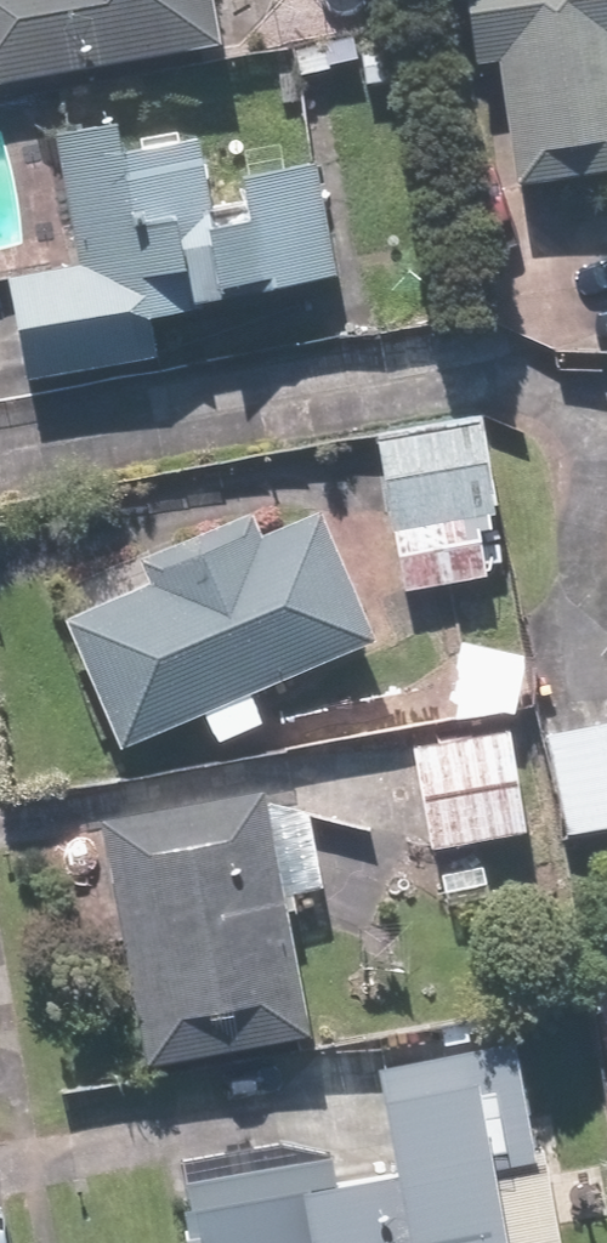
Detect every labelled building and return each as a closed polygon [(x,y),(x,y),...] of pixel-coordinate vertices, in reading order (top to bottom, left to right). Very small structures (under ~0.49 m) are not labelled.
[(221,0),(0,0),(0,76),(227,31),(221,0)] [(480,56),(501,54),(516,171),(606,159),(606,0),(473,0),(480,56)] [(254,210),(218,216),(203,133),(128,146),(125,134),(69,144),(89,258),(6,272),(25,378),(163,355),(155,306),(339,274),(318,154),(247,166),(254,210)] [(407,583),(491,568),(484,528),(503,524),(485,420),(382,438),(407,583)] [(76,613),(128,738),(209,704),(222,735),(267,716),(254,685),(379,633),(327,508),(259,537),(250,514),(150,556),(159,578),(76,613)] [(526,639),(456,640),(457,716),(527,715),(526,639)] [(551,732),(568,832),(606,825),(606,722),(551,732)] [(528,830),(511,723),(416,738),(433,845),(528,830)] [(290,890),(326,883),(310,798),(275,805),(271,786),(107,816),(152,1058),(316,1027),(290,890)] [(188,1176),(203,1242),(564,1242),(516,1018),(384,1046),(407,1154),(336,1170),(331,1146),(188,1176)]
